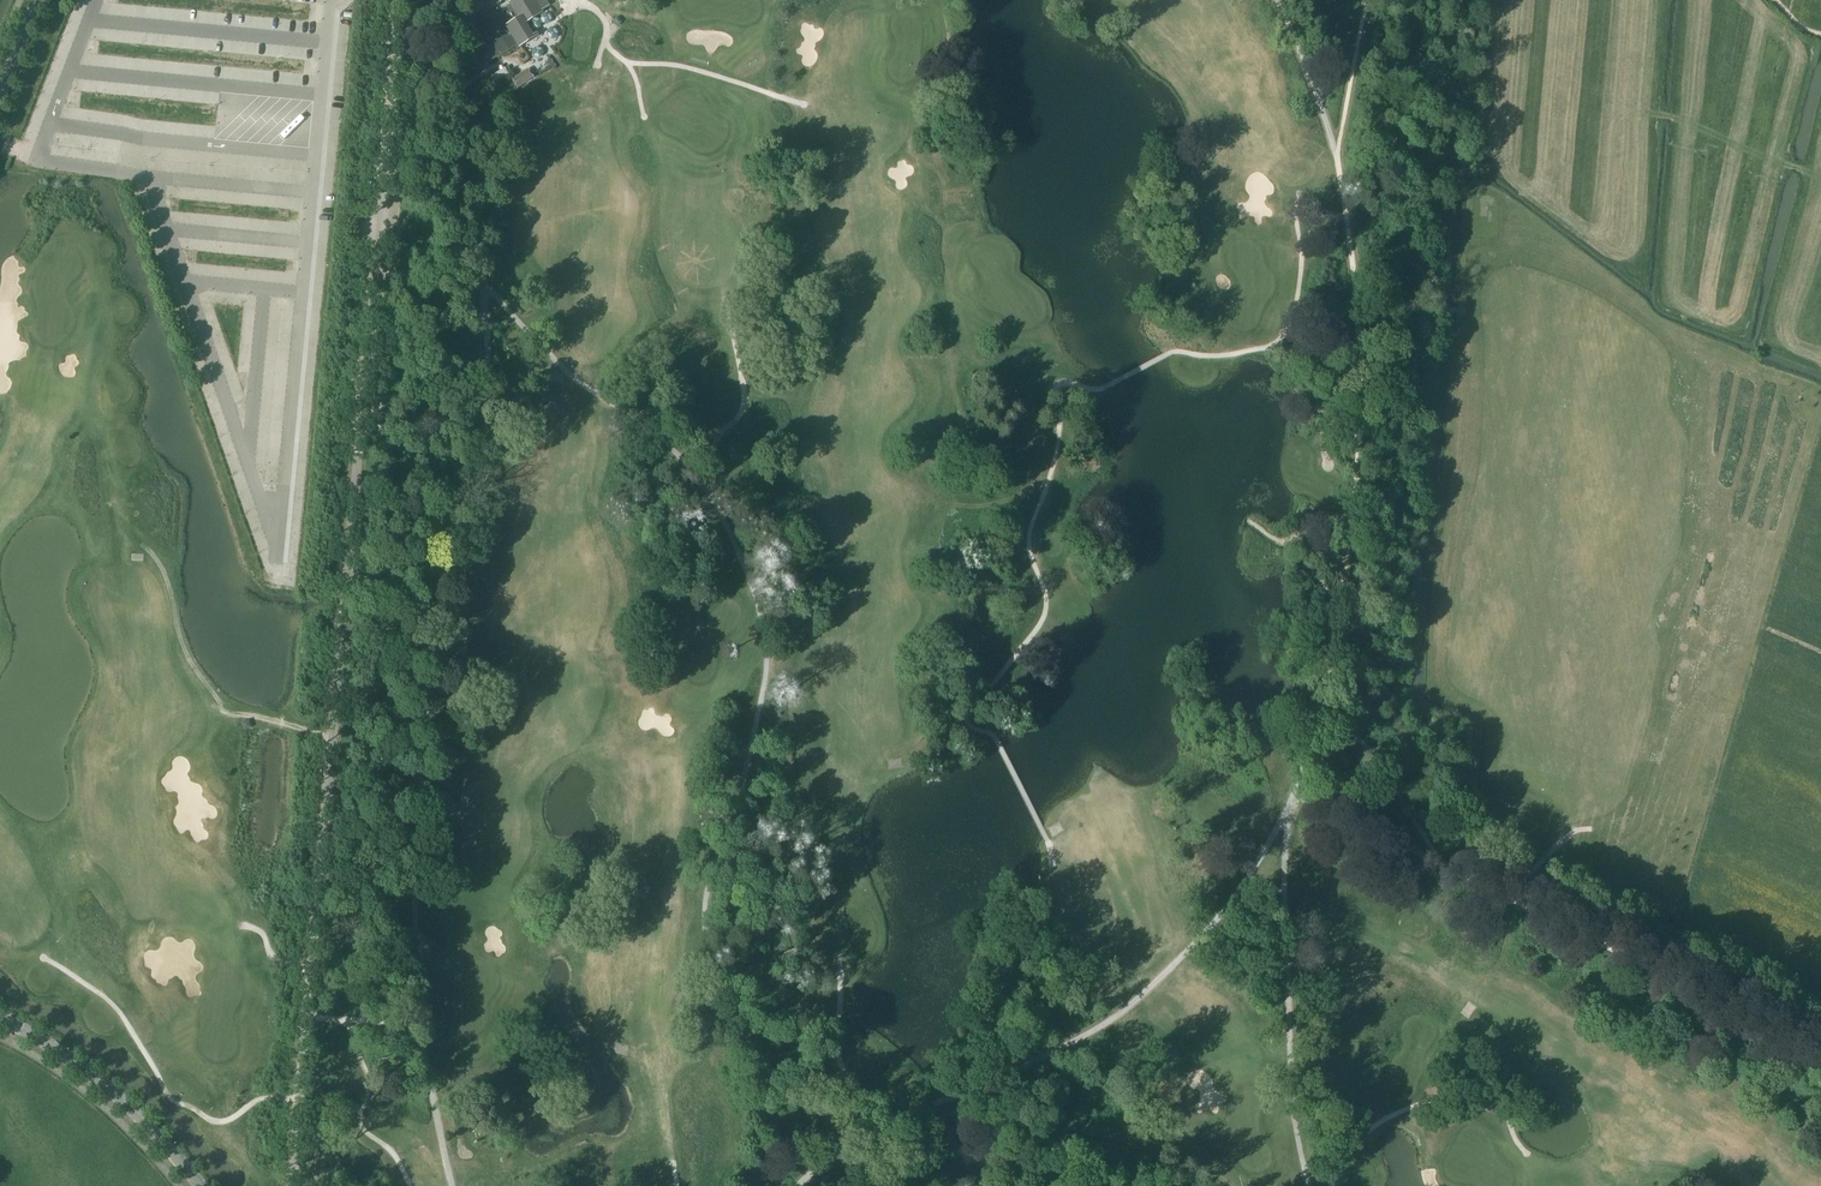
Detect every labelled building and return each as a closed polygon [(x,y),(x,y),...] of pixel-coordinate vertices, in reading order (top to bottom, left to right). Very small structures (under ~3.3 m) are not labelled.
[(468,46),(481,67),(497,57),(519,44),(520,46),(536,36),(527,21),(541,13),(540,11),(546,8),(547,3),(545,0),(515,0),(499,10),(477,24),(484,36),(468,46)] [(481,79),(485,85),(505,73),(501,66),(481,79)] [(512,80),(517,88),(533,77),(528,69),(512,80)]
